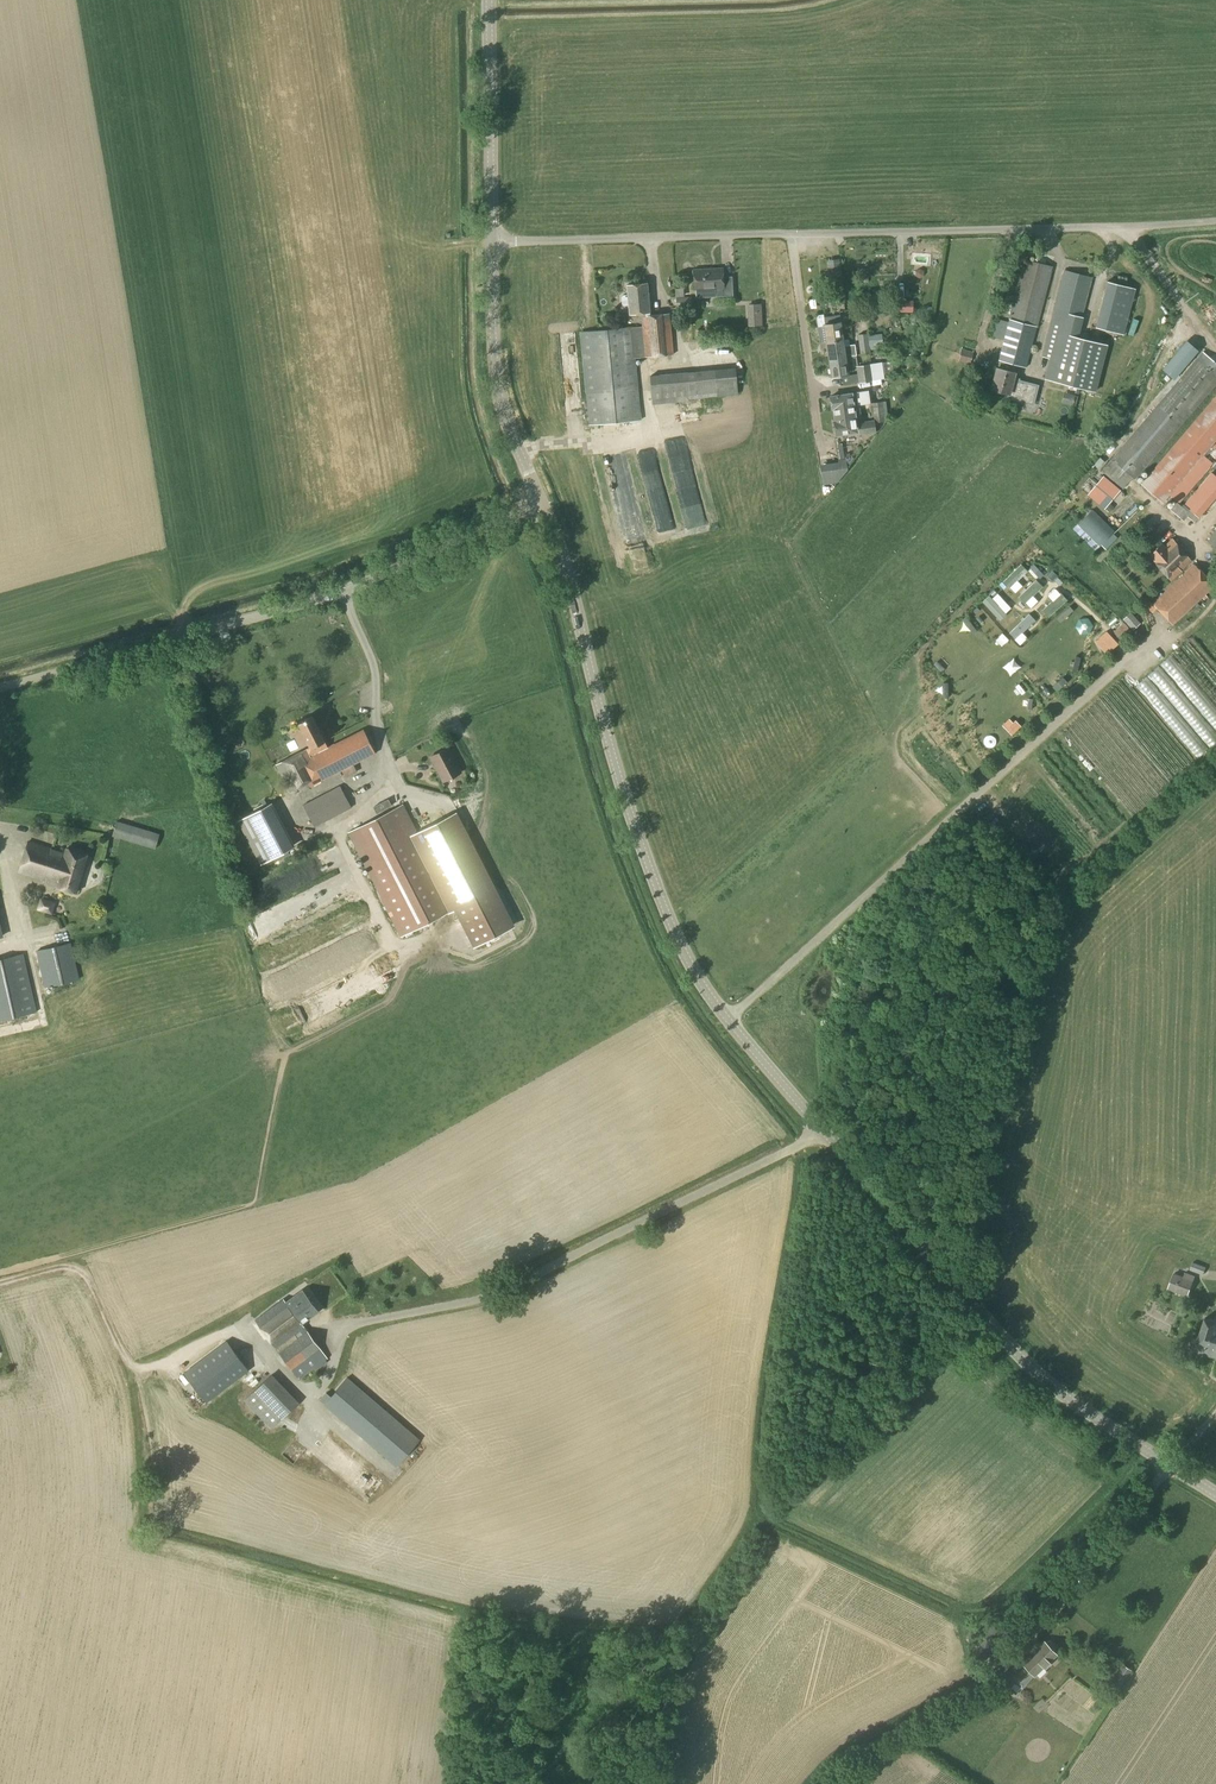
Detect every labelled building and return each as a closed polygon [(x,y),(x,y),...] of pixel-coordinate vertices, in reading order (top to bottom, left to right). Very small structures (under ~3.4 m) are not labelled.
[(1040,313),(1048,282),(1050,275),(1052,267),(1024,259),(1011,306),(1003,304),(1002,308),(1000,307),(992,337),(1005,340),(997,368),(996,368),(991,389),(1007,393),(1006,398),(1033,406),(1038,385),(1019,380),(1019,378),(1013,377),(1014,373),(1016,365),(1026,368),(1034,338),(1038,326),(1040,313)] [(704,273),(704,269),(694,270),(695,290),(723,288),(723,295),(732,295),(731,277),(722,277),(722,272),(704,273)] [(1064,270),(1052,316),(1049,325),(1049,326),(1042,355),(1047,356),(1041,378),(1073,386),(1076,387),(1076,386),(1091,391),(1096,372),(1102,349),(1103,345),(1075,337),(1091,277),(1064,270)] [(833,303),(844,301),(841,273),(829,274),(833,303)] [(1123,335),(1135,289),(1106,282),(1095,328),(1123,335)] [(650,315),(647,283),(626,285),(627,295),(622,295),(620,297),(621,304),(624,306),(628,306),(629,314),(641,313),(642,327),(632,328),(582,331),(589,424),(640,420),(636,358),(673,354),(669,313),(650,315)] [(676,308),(690,307),(690,297),(676,298),(676,308)] [(912,313),(912,301),(894,300),(893,312),(912,313)] [(753,301),(754,323),(763,322),(762,301),(753,301)] [(820,342),(826,341),(843,339),(839,315),(824,317),(825,324),(824,324),(824,326),(818,327),(820,342)] [(867,333),(857,335),(860,355),(870,354),(869,350),(867,335),(867,333)] [(867,335),(869,350),(879,349),(878,344),(877,334),(867,335)] [(851,356),(855,355),(854,344),(844,345),(843,339),(826,341),(829,359),(851,356)] [(1161,368),(1173,379),(1198,350),(1185,339),(1161,368)] [(973,353),(961,350),(958,361),(970,364),(973,353)] [(1215,384),(1215,363),(1203,352),(1200,355),(1101,471),(1122,489),(1132,477),(1134,480),(1215,384)] [(853,367),(851,356),(829,359),(831,376),(848,374),(847,368),(853,367)] [(858,383),(884,379),(881,362),(855,366),(858,383)] [(652,403),(738,395),(735,368),(649,376),(652,403)] [(980,401),(982,391),(964,388),(962,397),(980,401)] [(852,394),(830,397),(832,409),(833,408),(835,421),(833,421),(835,436),(858,433),(856,419),(860,418),(858,405),(869,404),(868,391),(857,392),(857,393),(852,394)] [(1215,459),(1215,395),(1140,484),(1163,503),(1170,496),(1176,501),(1169,509),(1183,520),(1187,516),(1194,523),(1215,497),(1215,477),(1211,472),(1181,507),(1178,503),(1215,459)] [(864,422),(859,423),(860,435),(864,435),(876,433),(874,423),(885,421),(882,402),(871,403),(873,418),(864,419),(864,422)] [(837,460),(838,462),(833,462),(834,466),(836,483),(837,483),(847,469),(845,459),(837,460)] [(1079,483),(1086,491),(1097,480),(1089,472),(1079,483)] [(1121,491),(1104,477),(1088,496),(1105,510),(1121,491)] [(1109,513),(1113,507),(1110,504),(1105,510),(1109,513)] [(1092,510),(1077,525),(1099,546),(1100,545),(1105,550),(1117,538),(1112,533),(1114,531),(1092,510)] [(1207,541),(1215,548),(1215,529),(1207,541)] [(1131,549),(1137,544),(1133,539),(1127,544),(1131,549)] [(1192,561),(1172,539),(1164,546),(1161,543),(1148,555),(1170,580),(1192,561)] [(1033,564),(1029,568),(1039,579),(1043,575),(1033,564)] [(1203,600),(1206,597),(1204,594),(1214,586),(1197,567),(1194,564),(1151,603),(1149,601),(1144,605),(1152,613),(1156,609),(1172,625),(1201,598),(1203,600)] [(1052,571),(1046,577),(1051,582),(1056,576),(1052,571)] [(1057,578),(1054,581),(1059,586),(1062,583),(1057,578)] [(1087,618),(1078,619),(1074,627),(1080,635),(1089,634),(1092,626),(1087,618)] [(1118,644),(1106,631),(1094,642),(1106,655),(1118,644)] [(328,747),(325,740),(312,716),(298,723),(301,728),(293,733),(300,747),(308,742),(310,747),(276,765),(290,792),(308,783),(310,786),(341,771),(345,777),(356,772),(352,765),(375,754),(363,730),(328,747)] [(1012,723),(1008,727),(1013,733),(1014,733),(1021,727),(1020,726),(1015,720),(1012,723)] [(443,781),(460,773),(447,748),(431,757),(443,781)] [(314,827),(351,808),(339,785),(302,805),(314,827)] [(417,833),(403,804),(347,833),(400,937),(495,889),(456,812),(417,833)] [(74,813),(55,818),(57,829),(77,824),(74,813)] [(165,849),(168,840),(158,837),(159,834),(116,821),(111,836),(154,849),(155,846),(165,849)] [(67,854),(50,849),(50,848),(28,841),(19,872),(46,881),(49,885),(51,886),(52,887),(56,887),(59,885),(59,887),(76,892),(87,855),(68,849),(67,854)] [(51,914),(54,904),(40,900),(37,910),(51,914)] [(319,936),(341,926),(338,918),(315,928),(319,936)] [(44,988),(79,980),(71,943),(36,951),(44,988)] [(37,1013),(23,953),(0,959),(0,1021),(37,1013)] [(1202,1275),(1205,1267),(1192,1262),(1189,1270),(1202,1275)] [(1187,1295),(1194,1276),(1185,1273),(1184,1277),(1174,1274),(1168,1289),(1187,1295)] [(318,1311),(302,1290),(285,1302),(283,1299),(255,1319),(275,1347),(298,1380),(327,1359),(301,1324),(318,1311)] [(1204,1318),(1195,1352),(1215,1358),(1215,1321),(1204,1318)] [(206,1403),(249,1371),(226,1341),(183,1373),(206,1403)] [(270,1429),(298,1403),(271,1374),(243,1400),(270,1429)] [(396,1467),(419,1439),(346,1378),(323,1405),(396,1467)] [(326,1393),(319,1401),(323,1405),(330,1397),(326,1393)] [(1056,1648),(1050,1641),(1046,1641),(1044,1642),(1022,1663),(1026,1667),(1019,1674),(1009,1666),(996,1681),(1007,1690),(1014,1682),(1022,1688),(1033,1674),(1034,1676),(1043,1668),(1044,1669),(1050,1664),(1048,1662),(1056,1654),(1055,1653),(1056,1651),(1056,1648)] [(1118,1689),(1131,1670),(1122,1664),(1109,1683),(1118,1689)]
